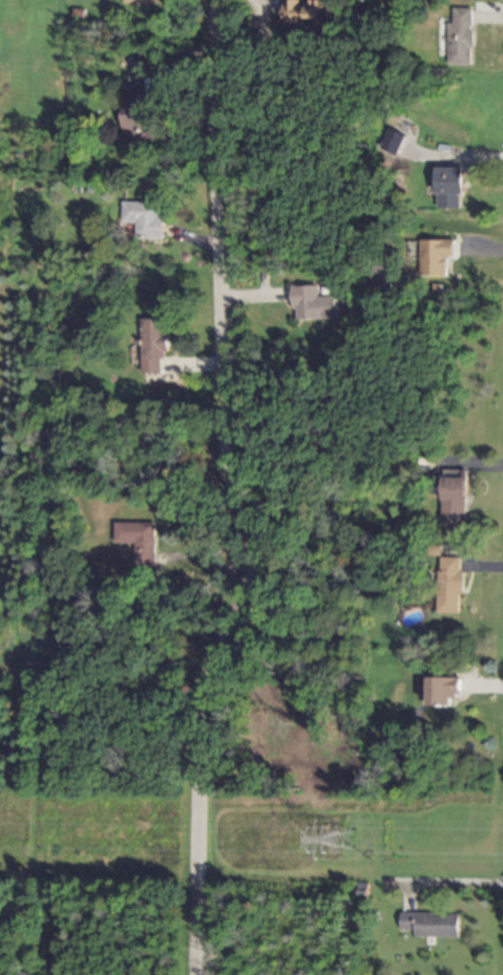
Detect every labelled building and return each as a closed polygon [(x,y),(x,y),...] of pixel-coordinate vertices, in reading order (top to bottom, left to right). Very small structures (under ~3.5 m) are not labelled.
[(300,1),(300,0),(284,0),(284,24),(325,24),(325,1),(300,1)] [(473,8),(453,8),(453,23),(448,23),(447,65),(471,65),(473,8)] [(152,90),(124,90),(125,143),(152,143),(152,90)] [(463,168),(437,168),(436,208),(462,209),(463,168)] [(136,239),(163,239),(164,203),(123,202),(123,223),(137,223),(136,239)] [(447,276),(447,256),(454,256),(454,240),(421,240),(421,275),(447,276)] [(337,319),(336,296),(318,296),(318,285),(293,286),(294,320),(337,319)] [(141,320),(143,374),(162,373),(162,358),(169,358),(168,333),(165,333),(165,319),(141,320)] [(443,477),(442,522),(466,522),(467,478),(443,477)] [(155,523),(116,523),(116,543),(135,543),(136,567),(156,566),(155,523)] [(460,614),(460,595),(464,595),(465,572),(461,571),(461,557),(441,557),(439,613),(460,614)] [(462,678),(431,677),(430,705),(453,706),(453,699),(461,699),(462,678)] [(460,914),(402,913),(401,930),(415,931),(415,937),(460,938),(460,914)]
